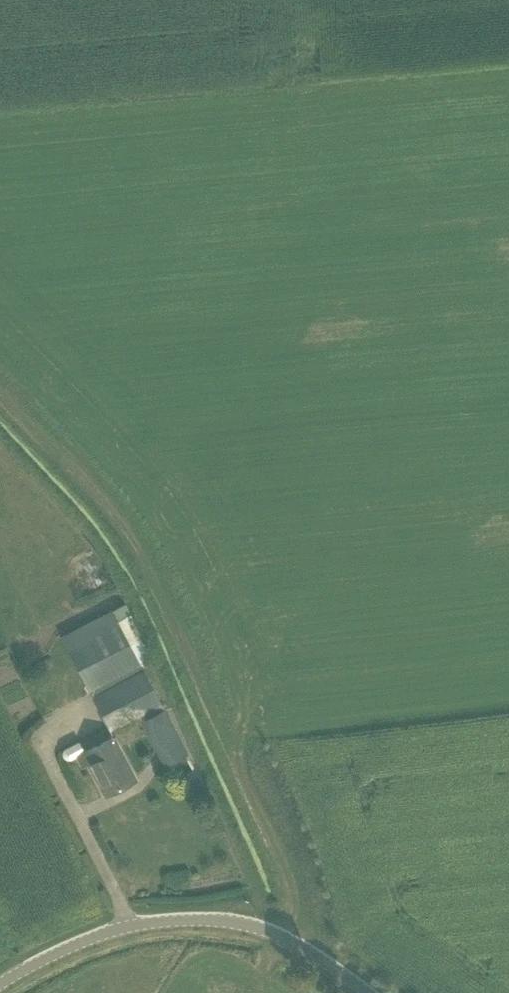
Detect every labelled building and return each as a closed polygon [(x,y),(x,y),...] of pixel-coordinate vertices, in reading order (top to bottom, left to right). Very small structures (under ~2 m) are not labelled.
[(62,637),(90,691),(142,664),(152,659),(128,613),(116,619),(112,611),(62,637)] [(110,731),(139,717),(162,705),(142,664),(90,691),(110,731)] [(139,717),(164,767),(188,755),(162,705),(139,717)] [(96,778),(105,795),(135,780),(126,762),(111,737),(85,753),(79,741),(66,748),(64,750),(63,752),(63,754),(64,757),(65,759),(67,759),(68,760),(70,760),(73,758),(76,757),(82,768),(88,765),(96,778)]
